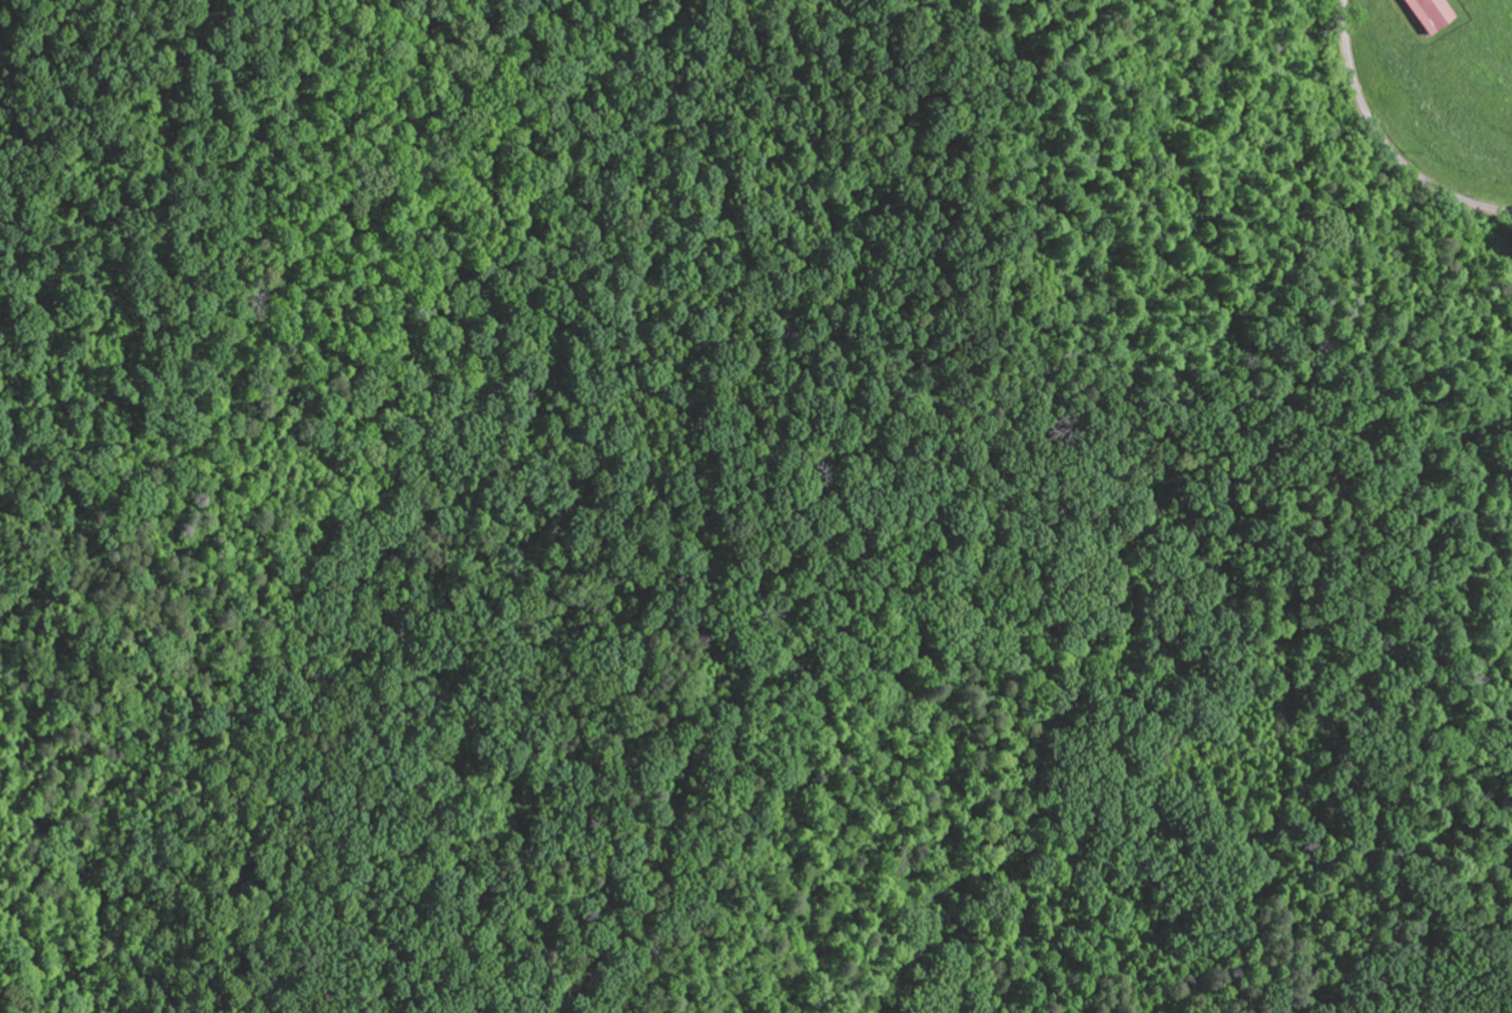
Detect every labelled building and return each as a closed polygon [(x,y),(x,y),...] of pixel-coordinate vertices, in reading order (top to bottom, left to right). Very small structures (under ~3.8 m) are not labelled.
[(1426,37),(1453,17),(1441,0),(1399,0),(1426,37)]
